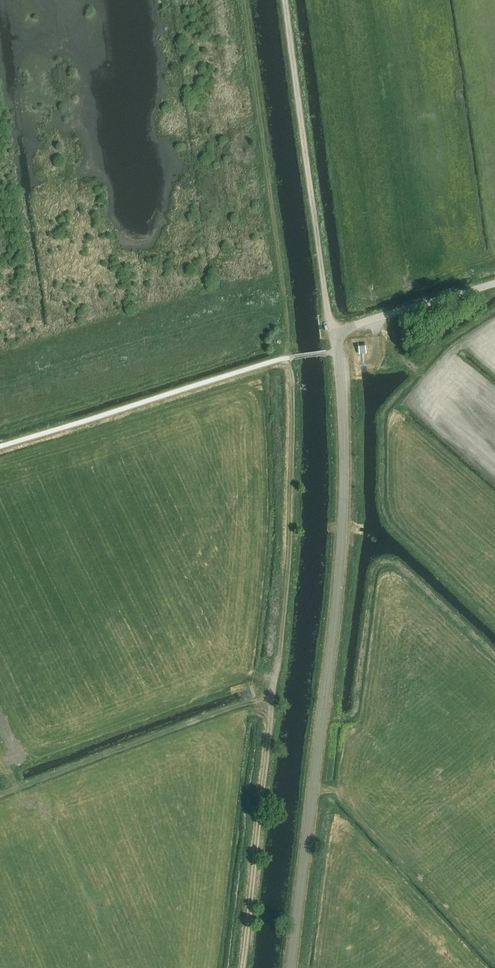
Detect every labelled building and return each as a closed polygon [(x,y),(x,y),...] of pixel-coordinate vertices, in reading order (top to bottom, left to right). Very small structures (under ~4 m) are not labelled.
[(366,352),(365,341),(358,342),(359,352),(366,352)]
